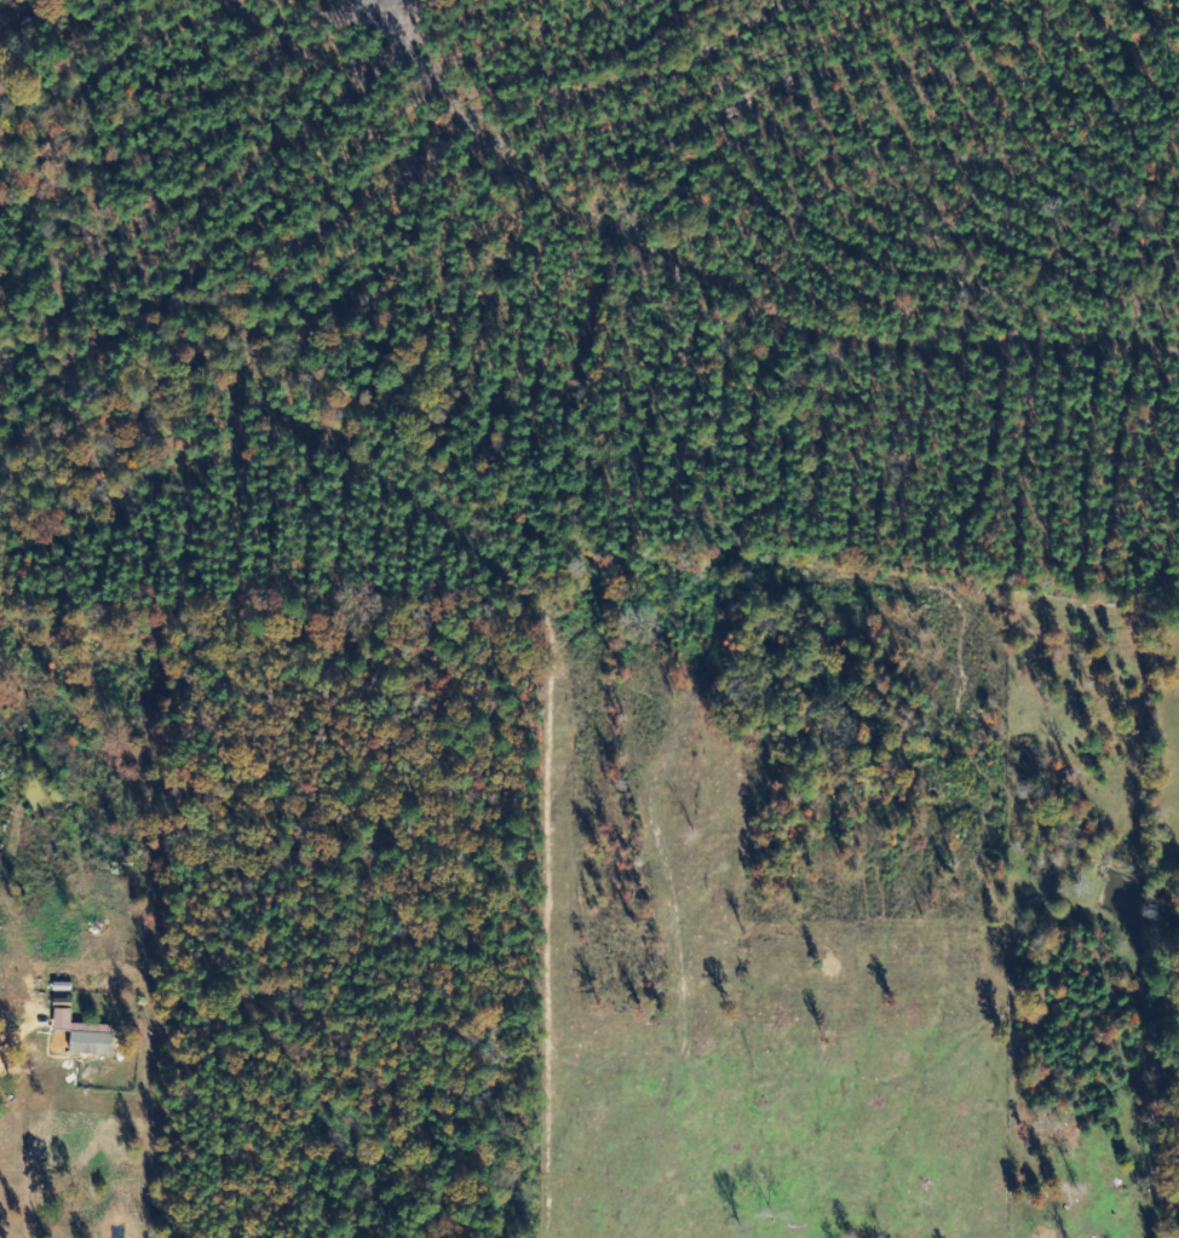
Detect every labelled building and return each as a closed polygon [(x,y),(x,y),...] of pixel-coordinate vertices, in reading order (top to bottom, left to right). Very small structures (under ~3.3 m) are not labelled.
[(112,1026),(72,1024),(73,1010),(54,1009),(52,1053),(81,1054),(80,1062),(94,1063),(95,1055),(110,1056),(112,1026)]
